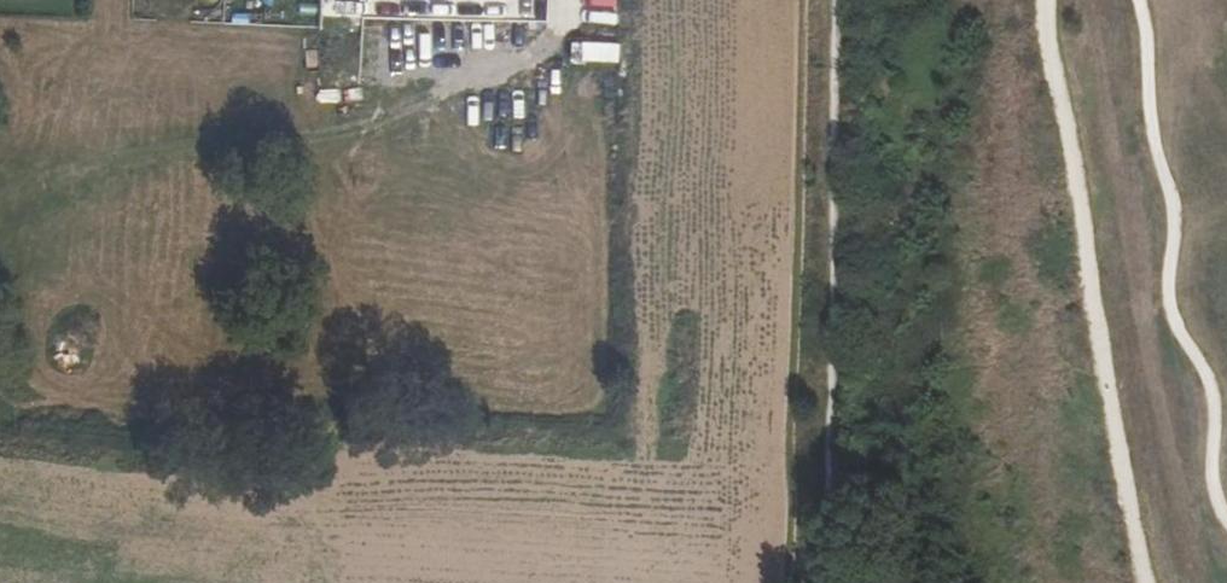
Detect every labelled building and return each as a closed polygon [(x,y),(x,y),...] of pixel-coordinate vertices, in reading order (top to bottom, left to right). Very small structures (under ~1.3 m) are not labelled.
[(616,62),(616,44),(568,42),(568,60),(616,62)]
